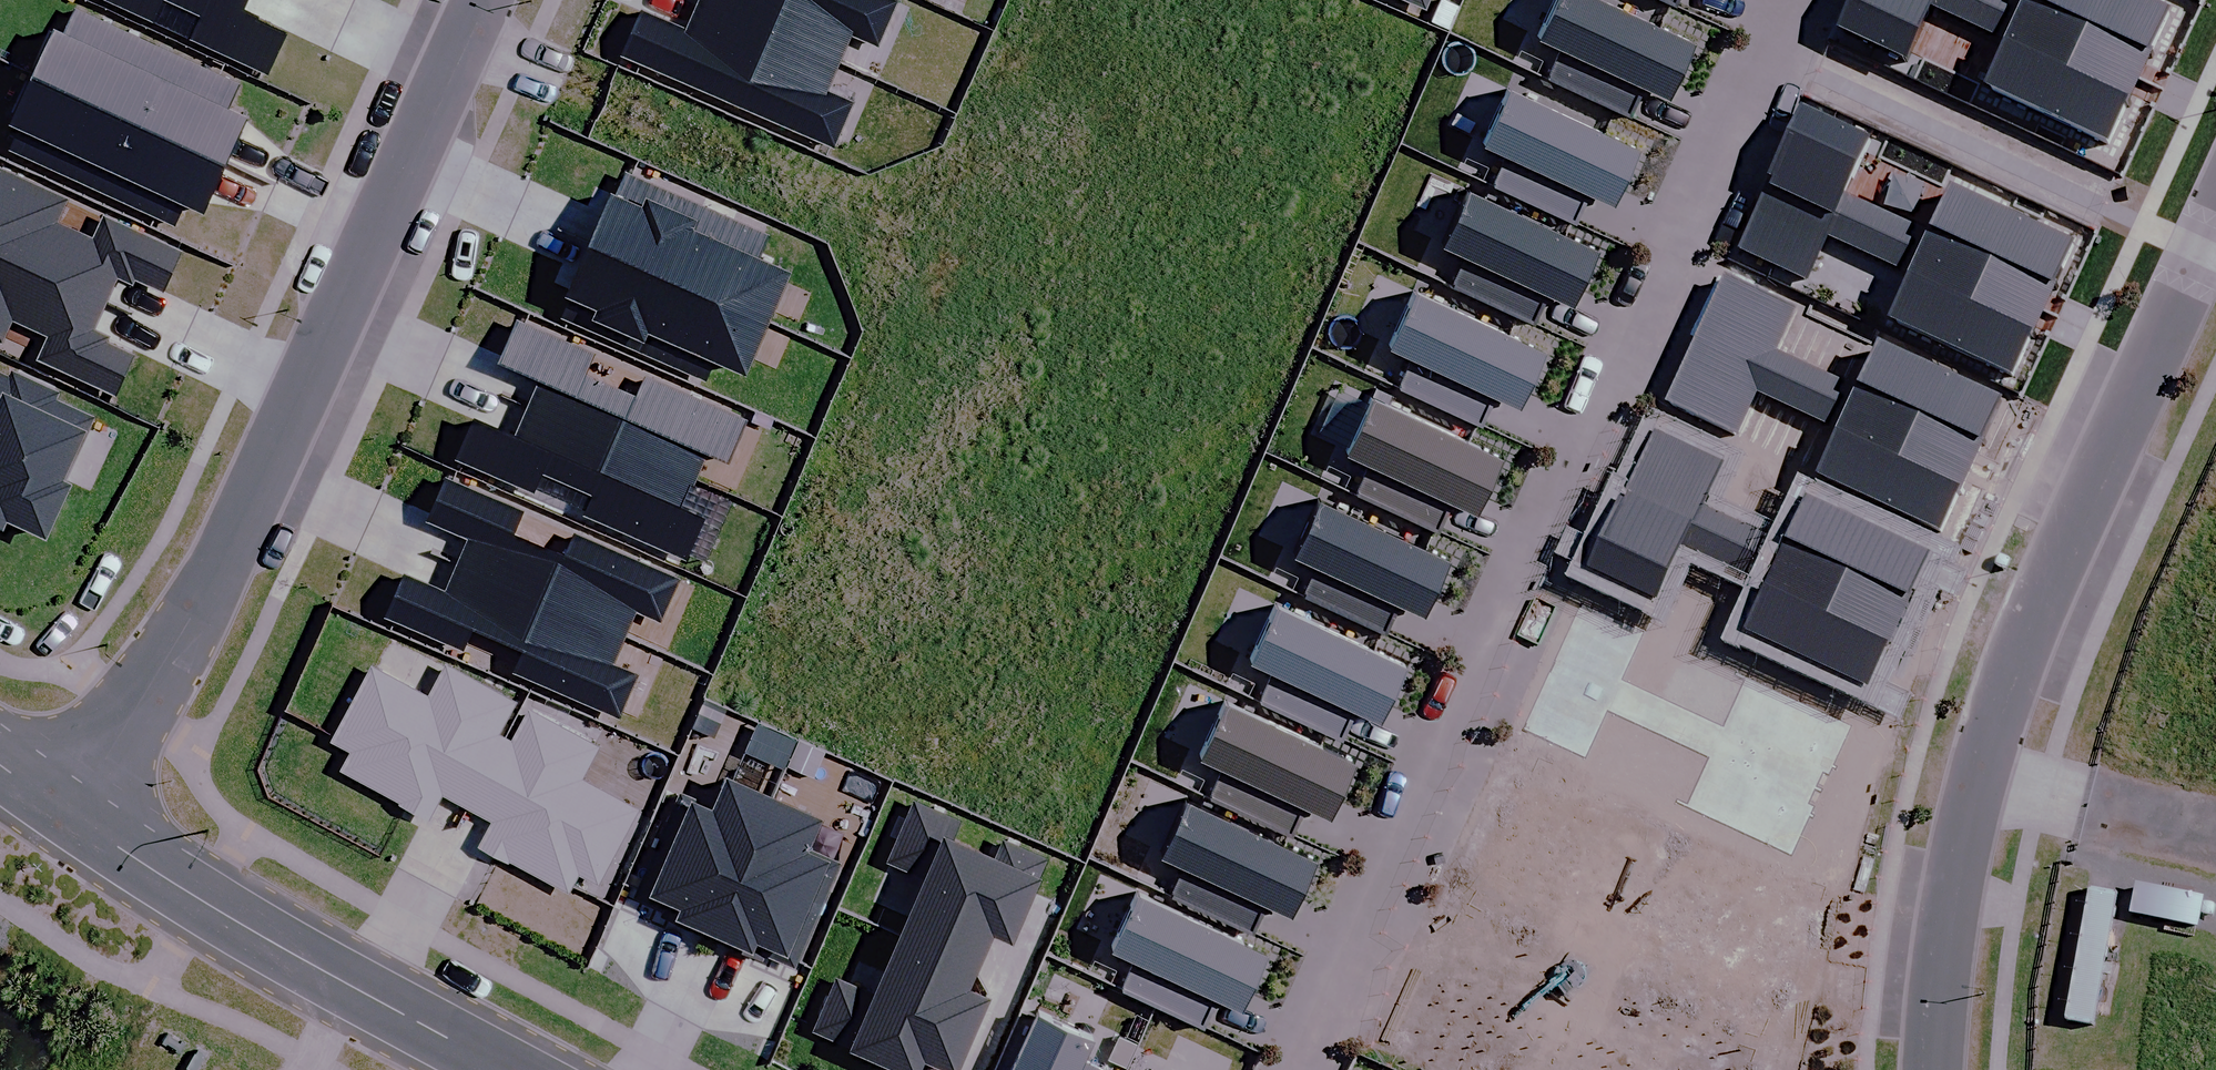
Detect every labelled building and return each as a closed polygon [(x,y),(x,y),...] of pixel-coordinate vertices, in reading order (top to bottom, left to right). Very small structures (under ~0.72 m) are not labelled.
[(265,78),(283,38),(237,17),(245,0),(94,0),(265,78)] [(695,7),(835,69),(850,35),(875,46),(893,4),(884,0),(698,0),(695,7)] [(1422,11),(1427,0),(1396,0),(1422,11)] [(1586,0),(1557,0),(1535,45),(1558,56),(1546,81),(1628,118),(1640,93),(1666,106),(1692,49),(1586,0)] [(1675,9),(1679,0),(1656,0),(1675,9)] [(835,69),(695,7),(683,34),(640,15),(622,57),(831,150),(850,108),(823,96),(835,69)] [(47,37),(28,80),(220,168),(241,124),(222,115),(235,87),(74,13),(60,43),(47,37)] [(220,168),(28,80),(5,128),(17,133),(8,153),(170,227),(177,211),(197,220),(221,168),(220,168)] [(1636,159),(1506,98),(1479,155),(1502,165),(1490,190),(1572,228),(1584,203),(1610,215),(1636,159)] [(0,173),(0,261),(102,308),(115,280),(158,300),(179,255),(100,219),(89,242),(54,226),(65,203),(0,173)] [(618,175),(586,246),(765,325),(786,278),(754,264),(765,240),(618,175)] [(1597,258),(1466,198),(1440,254),(1462,265),(1451,290),(1532,327),(1544,302),(1570,315),(1597,258)] [(765,325),(586,246),(554,319),(702,385),(710,367),(741,380),(765,325)] [(0,261),(0,338),(9,320),(47,338),(36,362),(112,397),(130,359),(87,339),(102,308),(0,261)] [(1543,359),(1412,299),(1386,355),(1409,365),(1397,390),(1479,428),(1490,403),(1517,416),(1543,359)] [(537,385),(524,414),(691,488),(704,460),(724,469),(744,425),(644,380),(634,402),(582,379),(592,357),(519,325),(499,368),(537,385)] [(0,376),(0,529),(1,526),(41,544),(65,491),(57,488),(90,417),(54,401),(56,396),(9,374),(6,379),(0,376)] [(1500,468),(1369,408),(1343,464),(1366,475),(1354,499),(1436,537),(1447,512),(1474,525),(1500,468)] [(691,488),(524,414),(511,442),(472,425),(456,461),(530,493),(538,476),(592,499),(584,517),(683,562),(712,498),(691,488)] [(466,540),(454,566),(624,641),(635,615),(657,625),(676,583),(574,538),(563,564),(509,540),(520,515),(445,481),(426,523),(466,540)] [(1446,568),(1315,508),(1289,564),(1311,575),(1300,600),(1381,638),(1393,613),(1419,625),(1446,568)] [(624,641),(454,566),(441,596),(404,579),(386,620),(458,652),(467,632),(521,655),(512,676),(614,721),(632,679),(610,670),(624,641)] [(1402,672),(1271,612),(1245,668),(1267,679),(1255,703),(1337,741),(1349,716),(1375,728),(1402,672)] [(438,799),(464,812),(502,742),(495,739),(513,704),(445,668),(426,702),(369,672),(330,745),(350,755),(338,776),(426,822),(438,799)] [(1352,770),(1222,710),(1195,766),(1218,777),(1206,802),(1288,839),(1300,814),(1326,827),(1352,770)] [(502,742),(464,812),(491,826),(478,851),(563,896),(576,873),(599,885),(637,813),(579,783),(597,751),(526,714),(510,746),(502,742)] [(713,944),(773,805),(724,784),(712,814),(678,800),(634,901),(663,914),(660,921),(713,944)] [(773,805),(713,944),(749,960),(754,949),(793,966),(837,867),(805,853),(818,825),(773,805)] [(920,882),(895,938),(973,972),(986,941),(1008,951),(1046,865),(1002,846),(993,867),(949,848),(958,826),(915,807),(888,868),(920,882)] [(1314,869),(1183,808),(1157,865),(1179,875),(1168,900),(1250,938),(1261,913),(1288,925),(1314,869)] [(1265,961),(1135,901),(1108,957),(1131,968),(1119,993),(1201,1031),(1213,1006),(1239,1018),(1265,961)] [(895,938),(869,998),(836,983),(813,1035),(850,1051),(848,1057),(878,1069),(919,1069),(921,1065),(933,1069),(957,1069),(986,1003),(963,993),(973,972),(895,938)] [(1038,1017),(1013,1069),(1088,1069),(1082,1067),(1093,1043),(1038,1017)]
